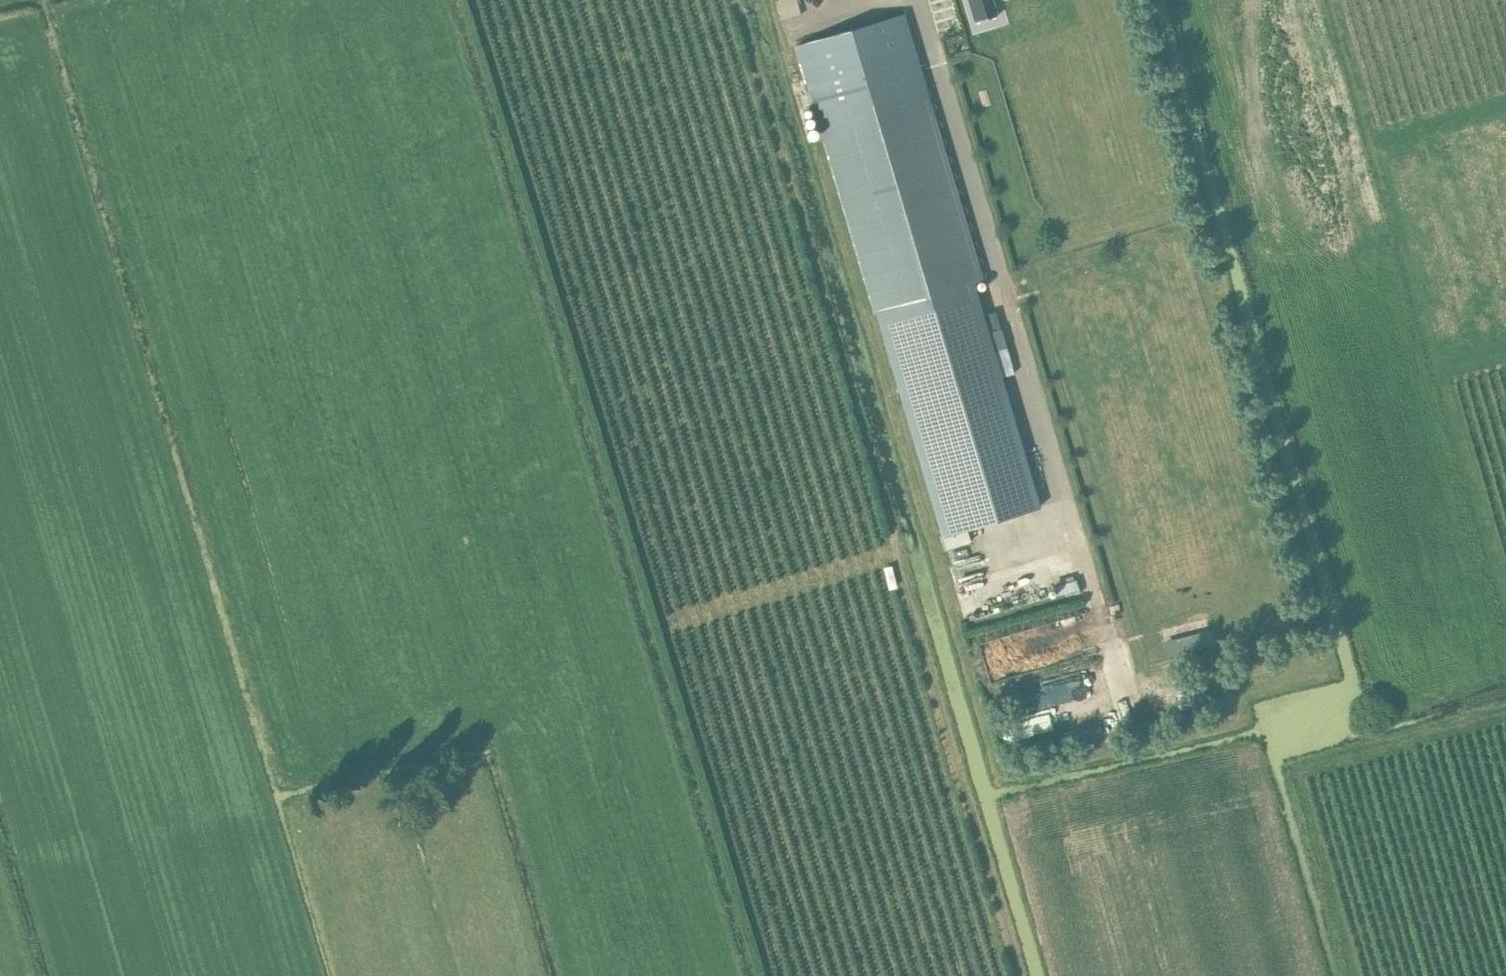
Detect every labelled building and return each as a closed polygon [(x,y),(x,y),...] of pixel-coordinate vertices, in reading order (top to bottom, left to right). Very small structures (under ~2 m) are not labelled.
[(779,17),(799,15),(797,0),(777,0),(779,17)] [(975,21),(974,21),(974,22),(997,15),(997,14),(996,14),(992,0),(968,0),(975,21)] [(902,12),(796,43),(941,536),(1040,507),(973,281),(982,279),(902,12)] [(1218,644),(1213,628),(1199,632),(1203,648),(1218,644)]
